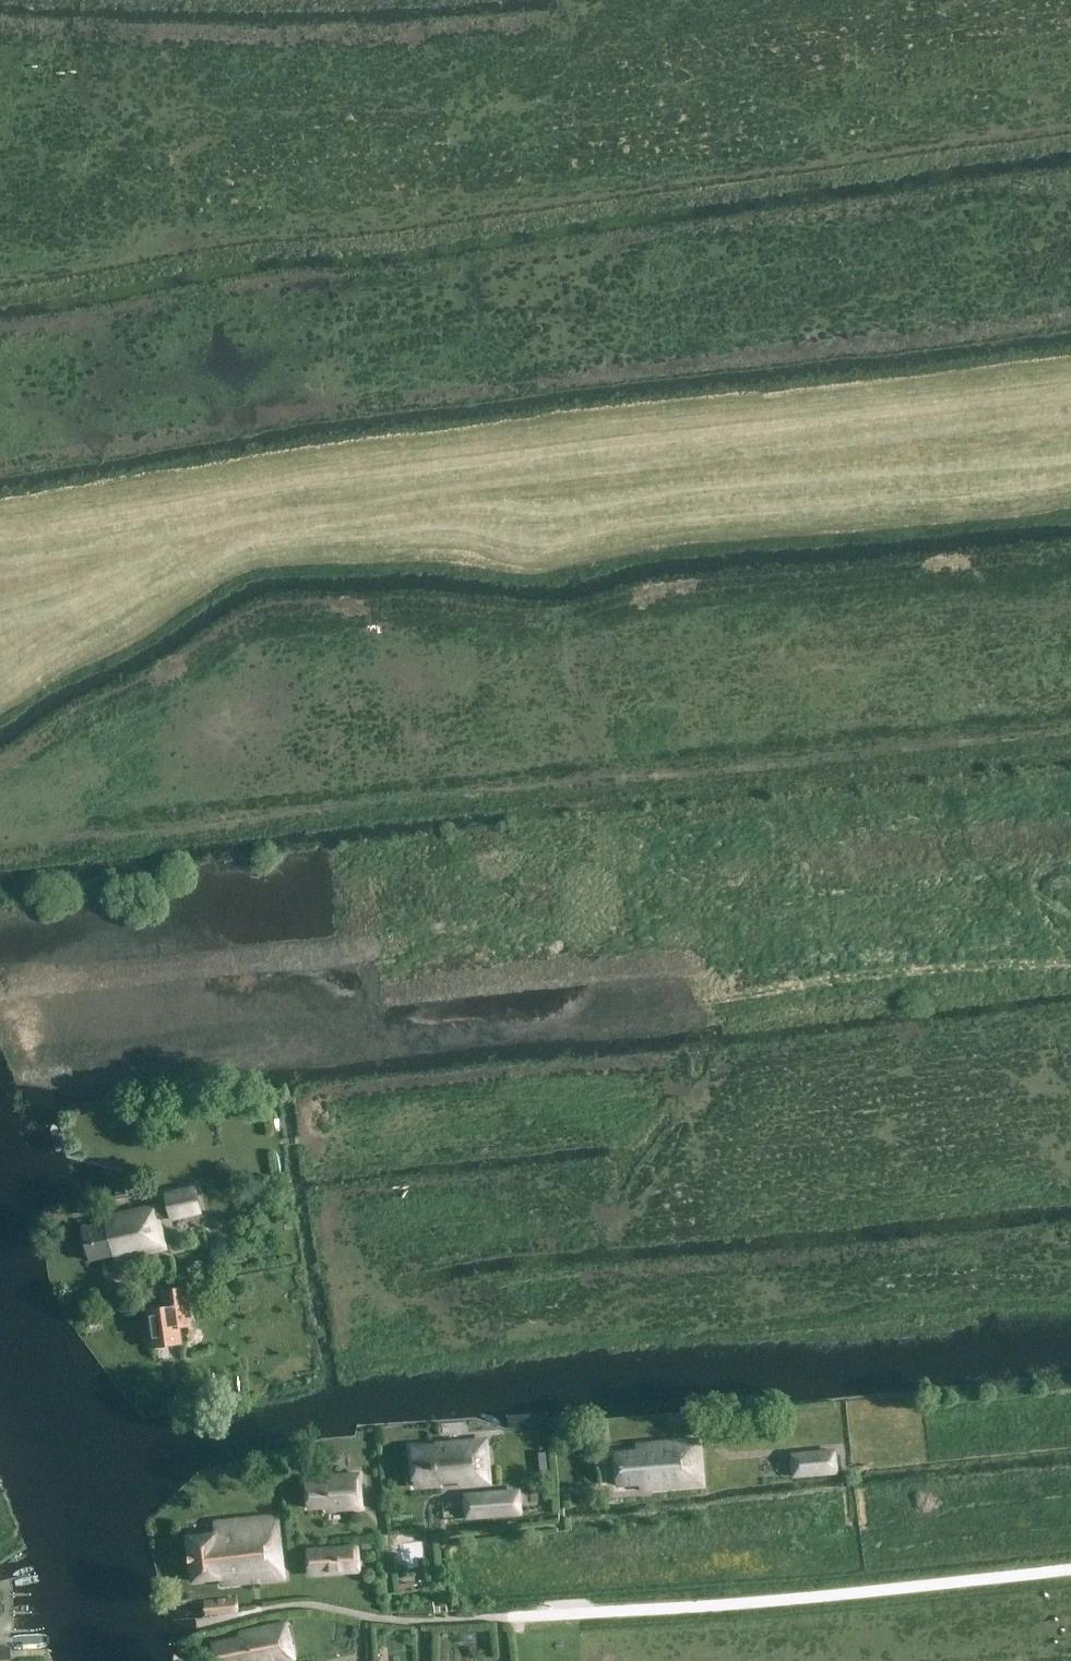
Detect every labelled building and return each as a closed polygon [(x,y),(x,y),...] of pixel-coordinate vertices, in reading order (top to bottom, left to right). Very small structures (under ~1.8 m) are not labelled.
[(156,1204),(147,1206),(115,1212),(117,1218),(83,1225),(90,1258),(128,1250),(129,1255),(165,1248),(159,1219),(168,1218),(169,1219),(201,1213),(195,1184),(163,1190),(166,1204),(157,1206),(156,1204)] [(152,1346),(181,1342),(179,1324),(187,1323),(185,1302),(187,1302),(185,1285),(163,1288),(164,1298),(169,1297),(171,1305),(148,1308),(150,1323),(149,1323),(152,1346)] [(702,1482),(698,1436),(636,1441),(637,1449),(615,1450),(617,1482),(639,1480),(640,1487),(702,1482)] [(415,1485),(440,1483),(440,1480),(459,1479),(459,1484),(488,1482),(485,1439),(435,1442),(435,1443),(412,1445),(415,1485)] [(789,1452),(792,1478),(838,1473),(835,1447),(789,1452)] [(363,1506),(360,1472),(323,1475),(324,1478),(306,1479),(308,1506),(325,1505),(326,1508),(363,1506)] [(517,1510),(515,1487),(465,1491),(467,1514),(517,1510)] [(222,1582),(283,1575),(277,1514),(215,1520),(215,1531),(189,1534),(193,1579),(221,1576),(222,1582)] [(416,1534),(394,1536),(398,1567),(419,1565),(416,1534)] [(306,1547),(308,1575),(359,1572),(357,1544),(306,1547)] [(203,1600),(205,1615),(236,1612),(235,1597),(203,1600)] [(216,1660),(281,1660),(293,1656),(285,1619),(240,1630),(237,1635),(212,1640),(216,1660)]
